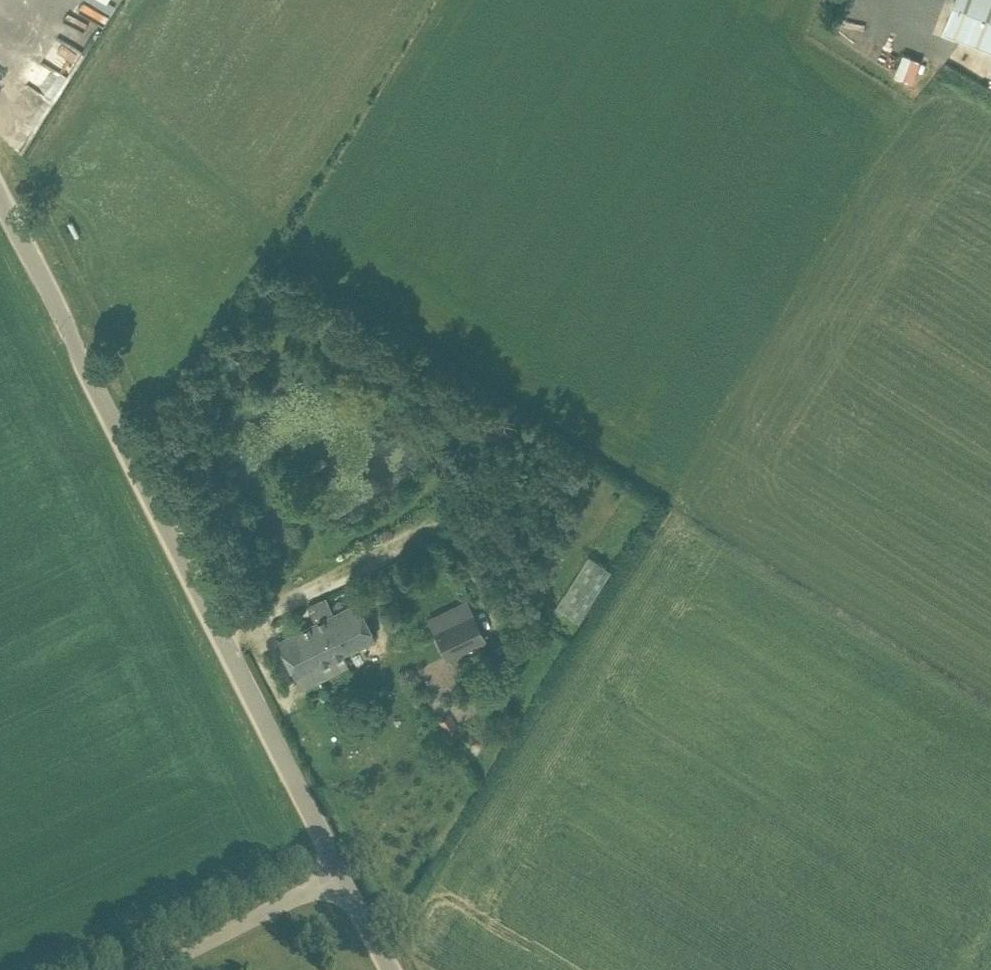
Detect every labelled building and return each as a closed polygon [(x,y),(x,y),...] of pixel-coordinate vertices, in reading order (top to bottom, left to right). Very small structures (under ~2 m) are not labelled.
[(944,29),(990,47),(990,0),(955,0),(944,29)] [(896,75),(916,81),(923,57),(904,51),(896,75)] [(578,620),(612,568),(589,552),(555,605),(578,620)] [(302,688),(349,665),(343,653),(375,637),(357,600),(278,639),(302,688)] [(458,605),(430,617),(448,655),(485,638),(476,619),(466,623),(458,605)] [(459,727),(450,713),(439,721),(448,735),(450,734),(455,742),(463,737),(458,728),(459,727)]
